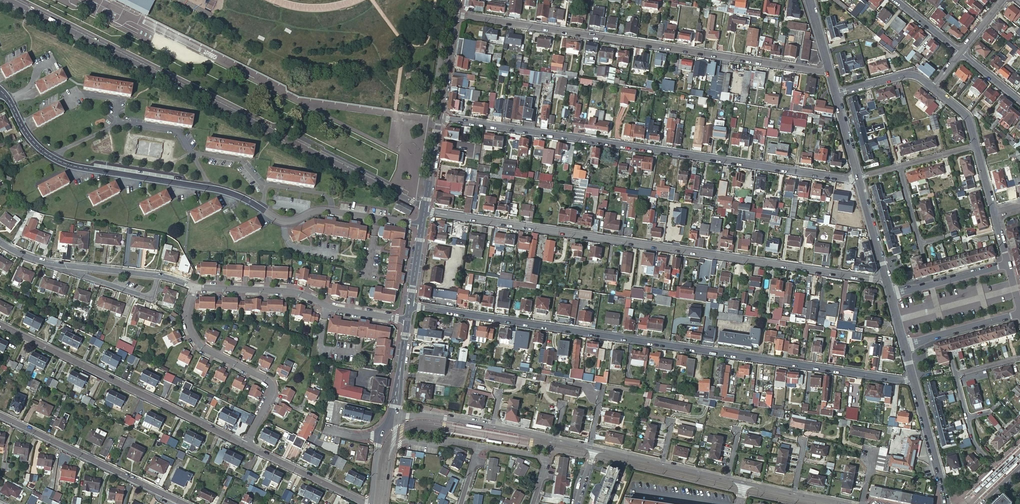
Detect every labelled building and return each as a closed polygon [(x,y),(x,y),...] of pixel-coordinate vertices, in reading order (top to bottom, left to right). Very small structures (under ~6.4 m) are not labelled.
[(117,1),(131,9),(145,16),(152,1),(151,0),(117,0),(117,1)] [(464,7),(469,8),(475,9),(475,8),(477,8),(477,6),(489,8),(489,5),(490,4),(491,3),(490,3),(491,0),(466,0),(464,7)] [(508,11),(510,3),(507,2),(493,0),(491,0),(490,3),(491,3),(494,3),(494,6),(500,7),(500,8),(504,8),(504,10),(508,11)] [(520,14),(522,0),(520,0),(511,0),(509,12),(520,14)] [(525,5),(526,5),(525,7),(529,8),(529,6),(534,7),(535,0),(526,0),(525,5)] [(734,14),(737,14),(744,15),(747,15),(747,11),(739,10),(738,8),(745,9),(747,0),(736,0),(734,14)] [(765,2),(764,13),(779,15),(780,6),(770,4),(770,3),(770,2),(769,0),(767,0),(766,1),(765,2)] [(787,19),(800,20),(801,6),(796,6),(797,0),(789,0),(787,19)] [(838,4),(855,18),(857,16),(853,12),(838,0),(833,0),(838,4)] [(882,0),(871,0),(869,2),(877,9),(884,1),(882,0)] [(937,9),(939,7),(930,0),(926,0),(937,9)] [(975,1),(983,8),(985,5),(986,6),(991,0),(976,0),(975,1)] [(983,8),(975,1),(974,1),(966,10),(969,13),(976,18),(979,14),(980,15),(983,11),(982,10),(983,8)] [(644,2),(643,7),(658,10),(659,4),(644,2)] [(877,9),(869,2),(867,4),(869,6),(875,11),(877,9)] [(853,12),(857,16),(859,13),(865,6),(861,3),(853,12)] [(865,6),(859,13),(862,15),(869,6),(867,4),(865,6)] [(539,6),(537,16),(540,17),(540,19),(544,20),(544,18),(547,18),(549,8),(549,6),(544,5),(544,7),(539,6)] [(1008,19),(1011,22),(1013,21),(1017,16),(1019,18),(1019,12),(1013,7),(1006,15),(1009,18),(1008,19)] [(564,11),(549,9),(548,18),(549,18),(548,22),(555,23),(555,19),(562,20),(564,11)] [(892,17),(883,9),(877,18),(885,25),(892,17)] [(940,25),(943,21),(947,16),(942,13),(938,10),(932,18),(939,24),(940,25)] [(602,27),(605,27),(606,21),(601,20),(602,15),(596,14),(596,12),(591,11),(590,15),(592,16),(590,25),(602,27)] [(583,19),(586,20),(586,14),(573,12),(571,22),(583,24),(583,19)] [(974,20),(976,18),(969,13),(967,16),(970,18),(965,23),(963,26),(968,30),(975,20),(974,20)] [(709,16),(706,38),(719,40),(720,33),(713,32),(715,17),(709,16)] [(750,26),(751,20),(737,18),(737,17),(731,16),(728,31),(735,32),(736,23),(750,26)] [(908,24),(898,16),(891,24),(901,32),(903,29),(908,24)] [(617,29),(618,19),(609,17),(607,27),(617,29)] [(826,19),(829,30),(847,24),(846,21),(837,24),(835,17),(826,19)] [(961,39),(968,30),(963,26),(958,22),(956,20),(952,17),(948,21),(952,25),(954,23),(956,25),(949,33),(958,40),(961,39)] [(638,35),(638,29),(636,28),(638,20),(632,19),(631,23),(627,23),(626,32),(638,35)] [(999,20),(992,28),(999,33),(1002,29),(1005,31),(1008,27),(999,20)] [(937,27),(940,30),(946,23),(943,21),(940,25),(939,24),(937,27)] [(788,22),(787,29),(805,32),(807,25),(802,24),(788,22)] [(912,37),(919,29),(912,23),(907,29),(910,32),(909,35),(912,37)] [(847,24),(829,30),(832,40),(840,38),(839,33),(849,30),(847,24)] [(668,25),(665,25),(664,30),(663,34),(666,35),(665,39),(675,40),(677,28),(673,28),(673,29),(668,28),(668,25)] [(497,41),(496,45),(504,46),(504,43),(505,38),(498,37),(499,32),(493,31),(493,29),(485,28),(483,41),(489,42),(489,39),(491,40),(491,41),(497,41)] [(760,30),(750,29),(748,45),(758,47),(760,30)] [(879,29),(874,34),(877,36),(879,38),(883,34),(884,33),(879,29)] [(507,39),(505,38),(504,43),(521,46),(523,36),(513,35),(514,31),(509,30),(509,34),(508,34),(507,39)] [(681,32),(677,32),(675,39),(684,40),(684,42),(687,42),(687,41),(690,42),(692,32),(682,30),(681,32)] [(923,33),(920,30),(913,38),(916,41),(913,45),(917,48),(926,37),(923,34),(923,33)] [(991,30),(983,39),(990,45),(995,40),(997,41),(1000,38),(991,30)] [(1004,33),(1001,36),(1009,42),(1014,35),(1010,32),(1007,36),(1004,33)] [(879,38),(882,40),(889,46),(891,43),(887,40),(888,39),(883,34),(879,38)] [(804,40),(801,59),(808,60),(811,41),(809,40),(810,36),(805,36),(804,40)] [(552,39),(540,37),(538,46),(550,48),(552,39)] [(761,37),(759,46),(767,47),(766,50),(771,51),(773,40),(766,37),(761,37)] [(458,49),(457,58),(471,60),(484,62),(487,48),(487,44),(478,42),(475,42),(460,39),(458,49)] [(582,41),(568,39),(567,47),(566,52),(575,54),(579,54),(580,54),(582,41)] [(771,54),(783,56),(785,40),(780,40),(779,45),(781,45),(781,46),(780,46),(779,49),(778,49),(778,47),(773,46),(771,54)] [(892,53),(894,50),(893,49),(890,46),(889,46),(882,40),(879,43),(892,53)] [(927,61),(939,47),(932,40),(926,47),(931,52),(925,59),(927,61)] [(1009,42),(1006,44),(1013,50),(1016,52),(1018,50),(1009,42)] [(588,43),(586,51),(592,52),(593,49),(597,50),(598,44),(588,43)] [(980,43),(976,47),(979,50),(977,52),(986,59),(992,52),(980,43)] [(797,48),(786,46),(785,56),(796,58),(797,48)] [(925,48),(922,46),(917,52),(920,54),(925,48)] [(602,48),(600,57),(613,59),(615,50),(602,48)] [(913,50),(906,59),(908,62),(913,57),(916,53),(913,50)] [(619,52),(618,63),(623,64),(628,65),(628,63),(630,52),(625,52),(625,53),(619,52)] [(917,52),(916,53),(913,57),(918,62),(922,57),(920,54),(917,52)] [(633,68),(646,70),(649,54),(643,53),(642,58),(636,57),(633,68)] [(655,67),(666,68),(668,55),(658,53),(655,67)] [(863,59),(862,54),(855,55),(856,57),(852,58),(852,55),(846,57),(845,53),(836,55),(839,66),(857,61),(863,59)] [(997,56),(990,65),(994,69),(994,68),(998,71),(1003,64),(1001,62),(1002,60),(1004,62),(1006,58),(1003,55),(1000,59),(997,56)] [(30,62),(27,56),(1,70),(6,79),(32,66),(30,62)] [(456,63),(455,69),(468,70),(469,62),(471,62),(471,60),(457,58),(456,63)] [(680,59),(679,60),(678,68),(691,70),(693,61),(680,59)] [(862,68),(865,67),(863,59),(857,61),(839,66),(842,76),(850,74),(849,70),(848,67),(850,66),(861,63),(862,68)] [(884,70),(889,69),(888,65),(889,65),(888,61),(887,62),(886,60),(884,61),(883,59),(876,61),(877,63),(869,65),(871,74),(881,71),(882,72),(884,71),(884,70)] [(564,61),(553,60),(553,65),(552,68),(563,70),(564,64),(564,61)] [(696,61),(694,72),(696,73),(696,74),(701,75),(704,73),(704,70),(705,70),(705,68),(706,63),(696,61)] [(921,72),(929,79),(933,75),(930,73),(933,69),(924,62),(921,66),(924,68),(921,72)] [(617,69),(600,65),(598,76),(609,77),(608,82),(615,83),(617,69)] [(708,74),(719,75),(720,72),(721,66),(709,65),(708,74)] [(968,78),(971,74),(962,66),(956,74),(965,82),(968,78)] [(1005,66),(999,73),(1008,80),(1013,73),(1005,66)] [(542,71),(531,70),(530,75),(530,80),(542,82),(544,72),(542,71)] [(746,71),(740,103),(747,104),(752,71),(746,71)] [(753,71),(750,85),(750,87),(757,88),(764,89),(762,87),(764,73),(753,71)] [(551,80),(552,73),(550,73),(547,72),(544,72),(542,82),(546,83),(547,80),(551,80)] [(719,75),(717,88),(717,90),(722,91),(725,73),(720,72),(719,75)] [(1009,81),(1013,84),(1014,83),(1016,85),(1017,83),(1019,84),(1019,83),(1019,78),(1016,75),(1018,73),(1016,72),(1009,81)] [(64,76),(62,73),(36,86),(41,95),(67,82),(64,76)] [(453,79),(452,87),(457,88),(457,87),(467,89),(468,82),(466,82),(467,81),(474,83),(475,77),(472,77),(468,76),(454,73),(454,76),(453,79)] [(783,76),(782,82),(789,83),(788,90),(792,91),(794,83),(795,76),(790,75),(789,77),(783,76)] [(978,98),(987,87),(978,80),(979,79),(976,76),(971,83),(974,85),(969,91),(978,98)] [(806,93),(805,97),(809,98),(808,103),(817,104),(817,100),(819,93),(815,92),(815,89),(816,89),(817,79),(808,77),(807,87),(810,88),(809,90),(813,90),(812,96),(809,96),(809,94),(806,93)] [(130,97),(132,87),(85,80),(84,83),(84,86),(83,90),(130,97)] [(647,84),(647,88),(652,89),(654,89),(656,90),(658,82),(648,81),(647,84)] [(675,82),(664,81),(662,91),(673,92),(675,82)] [(556,92),(566,93),(566,89),(562,88),(563,83),(558,82),(556,92)] [(955,92),(958,94),(966,85),(963,83),(955,92)] [(541,128),(548,129),(548,124),(550,116),(554,84),(550,84),(549,91),(548,91),(546,105),(544,118),(542,117),(541,128)] [(452,87),(451,94),(461,95),(460,99),(456,98),(456,102),(463,102),(463,103),(464,103),(464,98),(470,99),(471,91),(465,90),(457,88),(452,87)] [(623,88),(621,103),(628,105),(629,100),(635,101),(637,90),(623,88)] [(895,97),(894,91),(893,88),(875,92),(878,102),(895,97)] [(933,112),(937,107),(938,107),(932,102),(934,101),(920,89),(914,96),(921,103),(924,106),(924,105),(933,112)] [(995,94),(990,89),(989,91),(984,96),(987,98),(985,101),(989,104),(991,101),(993,103),(1000,96),(995,93),(995,94)] [(716,96),(715,99),(718,100),(725,101),(727,92),(722,91),(717,90),(716,96)] [(793,93),(791,111),(793,112),(795,103),(797,103),(800,104),(800,102),(803,103),(804,98),(802,97),(803,94),(793,93)] [(450,98),(449,108),(450,110),(461,112),(463,103),(463,102),(456,102),(456,98),(460,99),(461,95),(451,94),(450,98)] [(571,94),(569,105),(576,106),(578,95),(571,94)] [(766,95),(765,103),(769,103),(769,104),(779,106),(780,96),(770,95),(770,96),(766,95)] [(1011,108),(1013,106),(1005,100),(1005,99),(1003,97),(998,103),(1002,105),(998,110),(1002,112),(1001,113),(1005,116),(1011,108)] [(518,119),(523,120),(527,100),(521,99),(514,98),(513,103),(512,110),(519,111),(518,119)] [(848,100),(852,116),(869,111),(868,108),(861,110),(860,105),(859,106),(856,98),(848,100)] [(868,108),(869,111),(876,109),(873,98),(866,100),(868,108)] [(501,118),(503,110),(504,102),(504,101),(496,100),(495,108),(493,116),(501,118)] [(523,120),(532,122),(534,113),(531,113),(533,101),(527,100),(523,120)] [(817,104),(816,111),(824,112),(825,106),(826,101),(817,100),(817,104)] [(512,110),(513,103),(506,102),(503,118),(511,119),(512,110)] [(573,126),(585,128),(586,123),(587,119),(579,118),(582,104),(577,103),(574,117),(573,126)] [(64,114),(59,105),(33,118),(38,128),(64,114)] [(474,105),(473,113),(481,114),(481,115),(486,116),(487,110),(488,107),(487,107),(482,106),(474,105)] [(825,106),(824,112),(832,113),(833,107),(831,107),(831,106),(829,105),(829,107),(825,106)] [(1011,108),(1005,116),(1004,116),(1001,119),(999,122),(1002,125),(1004,122),(1010,127),(1013,124),(1015,125),(1019,118),(1019,116),(1011,108)] [(512,110),(511,119),(518,120),(518,119),(519,111),(512,110)] [(586,123),(585,128),(598,130),(601,110),(597,110),(595,118),(591,117),(591,120),(589,120),(589,123),(586,123)] [(601,110),(598,130),(608,132),(610,124),(607,123),(607,124),(603,123),(605,111),(601,110)] [(791,111),(784,110),(782,123),(794,125),(806,127),(808,117),(808,114),(803,113),(795,112),(793,112),(791,111)] [(191,127),(193,118),(147,111),(146,111),(145,119),(144,121),(191,129),(191,127)] [(856,131),(865,129),(863,120),(864,120),(863,117),(870,115),(869,111),(852,116),(856,131)] [(8,128),(6,123),(8,122),(3,113),(0,115),(0,132),(8,128)] [(980,121),(983,118),(977,113),(974,116),(980,121)] [(670,128),(668,142),(673,143),(675,129),(676,129),(677,120),(678,115),(671,114),(670,119),(668,128),(670,128)] [(815,115),(808,114),(808,117),(815,118),(814,122),(818,123),(818,125),(820,125),(821,116),(815,115)] [(823,116),(821,116),(820,125),(824,126),(824,123),(832,125),(833,118),(832,118),(823,116)] [(935,116),(929,118),(932,132),(939,130),(935,116)] [(965,139),(960,122),(957,123),(957,122),(956,122),(955,118),(946,120),(948,125),(951,124),(952,129),(951,129),(952,133),(953,133),(955,142),(965,139)] [(997,120),(990,129),(992,131),(995,128),(999,122),(1001,119),(1000,119),(999,121),(997,120)] [(655,120),(651,120),(648,140),(660,142),(661,137),(657,136),(658,134),(656,134),(657,131),(653,130),(655,120)] [(794,125),(782,123),(781,132),(792,133),(794,125)] [(883,124),(872,127),(865,129),(856,131),(860,147),(877,142),(876,139),(869,141),(869,138),(867,138),(866,134),(877,131),(879,130),(884,128),(883,124)] [(634,138),(636,126),(631,125),(631,126),(626,126),(625,136),(634,138)] [(636,125),(636,126),(634,138),(644,139),(646,129),(645,128),(639,126),(639,125),(636,125)] [(445,132),(444,138),(458,140),(460,129),(448,127),(445,128),(445,132)] [(715,127),(713,138),(726,140),(728,128),(715,127)] [(769,127),(767,136),(778,137),(779,132),(777,132),(778,130),(773,129),(774,127),(769,127)] [(732,145),(741,146),(743,128),(739,128),(738,135),(734,135),(732,145)] [(741,146),(749,147),(750,137),(746,137),(746,129),(743,128),(741,146)] [(756,128),(755,140),(755,142),(758,143),(759,139),(761,139),(761,143),(761,144),(764,145),(767,130),(756,128)] [(693,147),(702,148),(703,139),(703,136),(704,133),(704,130),(701,129),(700,137),(695,136),(693,147)] [(485,133),(483,145),(492,146),(494,135),(485,133)] [(15,141),(11,134),(4,138),(7,144),(15,141)] [(997,148),(995,140),(993,140),(992,135),(991,136),(991,134),(988,135),(988,136),(983,138),(988,155),(997,153),(996,149),(997,148)] [(1018,143),(1008,135),(1006,137),(1004,140),(1013,148),(1014,147),(1018,143)] [(495,137),(493,147),(501,148),(503,139),(495,137)] [(934,138),(917,142),(919,152),(936,147),(934,138)] [(518,151),(517,156),(518,156),(518,153),(522,154),(527,154),(529,141),(525,141),(523,139),(520,139),(518,151)] [(702,148),(711,149),(712,140),(703,139),(702,148)] [(779,145),(777,155),(780,155),(779,159),(785,160),(786,156),(788,157),(790,146),(782,145),(782,143),(782,140),(780,140),(779,145)] [(820,140),(817,140),(814,160),(822,161),(821,161),(822,163),(825,163),(826,163),(826,161),(827,162),(828,151),(819,149),(820,140)] [(253,157),(254,148),(208,141),(207,141),(206,151),(253,158),(253,157)] [(543,150),(544,142),(534,141),(533,147),(537,147),(536,150),(535,151),(534,155),(536,155),(543,156),(544,151),(543,150)] [(877,142),(860,147),(865,162),(873,160),(871,151),(872,150),(871,147),(878,146),(877,142)] [(919,152),(917,142),(900,147),(902,156),(919,152)] [(568,146),(557,144),(555,161),(560,162),(561,150),(567,151),(568,146)] [(770,144),(769,154),(777,155),(779,145),(770,144)] [(18,162),(26,158),(20,145),(11,149),(18,162)] [(544,150),(543,163),(551,164),(553,151),(549,151),(550,148),(548,148),(547,150),(544,150)] [(456,149),(455,161),(465,162),(467,150),(456,149)] [(600,150),(593,149),(591,164),(593,164),(592,167),(597,168),(598,160),(599,160),(600,150)] [(803,152),(801,162),(812,164),(813,153),(803,152)] [(833,154),(831,166),(842,168),(843,162),(839,161),(840,157),(838,157),(839,154),(833,154)] [(642,167),(643,157),(634,156),(633,161),(631,161),(631,165),(633,166),(633,164),(637,164),(637,166),(642,167)] [(652,166),(653,158),(643,157),(642,167),(642,168),(646,169),(645,171),(648,171),(649,166),(652,166)] [(967,185),(974,184),(971,175),(974,175),(969,158),(966,159),(965,157),(960,158),(966,181),(967,185)] [(628,165),(630,165),(631,158),(627,158),(626,165),(619,164),(618,173),(621,174),(622,169),(627,170),(628,165)] [(504,161),(503,171),(514,172),(515,163),(504,161)] [(580,180),(579,186),(581,186),(587,187),(588,180),(584,180),(586,171),(580,170),(581,166),(576,165),(573,177),(576,178),(576,180),(580,180)] [(942,165),(924,170),(926,179),(944,174),(942,165)] [(686,190),(684,202),(692,203),(692,199),(693,190),(695,176),(696,169),(692,168),(689,187),(691,188),(691,191),(686,190)] [(1007,189),(1015,187),(1013,181),(1007,182),(1005,176),(1003,177),(1002,170),(1001,170),(1001,169),(998,170),(998,171),(993,173),(997,191),(1007,188),(1007,189)] [(926,179),(924,170),(907,174),(909,183),(926,179)] [(315,182),(316,178),(269,171),(267,181),(314,188),(315,182)] [(437,180),(435,192),(442,193),(445,194),(448,194),(450,195),(453,195),(460,196),(462,184),(464,173),(456,172),(454,172),(449,171),(448,182),(437,180)] [(687,184),(688,173),(679,171),(678,180),(683,181),(683,183),(687,184)] [(488,174),(476,172),(473,192),(476,192),(478,178),(483,178),(482,182),(482,185),(481,188),(485,188),(488,174)] [(541,172),(540,180),(552,182),(553,174),(541,172)] [(43,198),(69,185),(64,175),(38,189),(43,198)] [(766,176),(758,175),(756,189),(764,190),(766,176)] [(658,185),(657,193),(669,195),(668,199),(674,200),(676,187),(670,187),(664,186),(665,181),(664,180),(664,179),(662,179),(662,180),(661,180),(660,185),(658,185)] [(552,182),(540,180),(539,184),(539,187),(551,189),(551,188),(552,182)] [(794,193),(796,182),(787,181),(785,192),(786,192),(785,197),(793,198),(793,196),(794,193)] [(724,208),(727,208),(732,209),(732,203),(733,198),(725,197),(727,183),(720,182),(719,184),(717,202),(720,202),(720,204),(725,205),(724,208)] [(793,198),(791,211),(796,212),(798,197),(808,199),(810,185),(800,183),(798,196),(793,196),(793,198)] [(94,206),(120,193),(114,184),(89,197),(94,206)] [(705,186),(701,185),(699,195),(712,197),(714,185),(705,184),(705,186)] [(975,188),(974,184),(967,185),(964,186),(955,189),(958,198),(965,197),(964,191),(975,188)] [(820,198),(822,187),(813,185),(812,197),(820,198)] [(872,188),(876,203),(893,199),(892,195),(885,197),(884,194),(883,194),(880,185),(872,188)] [(830,195),(831,188),(822,187),(820,198),(820,202),(825,203),(826,195),(830,195)] [(442,193),(435,192),(434,198),(434,201),(435,204),(448,206),(448,202),(452,203),(453,195),(450,195),(448,194),(445,194),(442,193)] [(974,211),(983,209),(978,192),(969,194),(970,196),(969,196),(970,198),(971,198),(974,211)] [(145,215),(171,202),(166,193),(140,206),(145,215)] [(495,217),(499,217),(499,214),(498,213),(499,210),(503,211),(503,212),(508,212),(511,194),(507,193),(505,200),(498,199),(497,201),(495,217)] [(508,212),(508,219),(512,219),(513,213),(514,213),(516,194),(511,193),(511,194),(508,212)] [(636,205),(638,195),(629,194),(628,200),(631,201),(629,217),(635,218),(637,206),(636,205)] [(485,196),(483,210),(493,212),(496,198),(485,196)] [(472,198),(466,197),(464,208),(464,212),(470,213),(470,209),(472,198)] [(746,204),(732,203),(732,209),(735,210),(739,210),(740,210),(747,212),(751,212),(752,198),(747,197),(746,204)] [(776,216),(778,216),(779,208),(780,203),(777,202),(777,201),(764,199),(763,208),(774,209),(773,215),(776,216)] [(880,219),(889,217),(887,208),(888,208),(887,204),(892,203),(894,203),(893,199),(876,203),(880,219)] [(932,210),(929,200),(925,201),(925,199),(919,201),(923,214),(922,214),(923,216),(924,216),(926,225),(935,222),(932,212),(933,212),(932,210)] [(604,206),(607,206),(608,201),(603,200),(602,205),(599,204),(597,217),(602,218),(604,206)] [(195,223),(221,210),(216,201),(190,214),(195,223)] [(409,216),(412,210),(398,202),(398,203),(395,209),(409,216)] [(534,222),(534,218),(536,207),(524,205),(522,216),(530,217),(530,222),(534,222)] [(582,225),(583,218),(576,217),(577,212),(565,210),(565,208),(562,208),(562,209),(561,209),(559,221),(582,225)] [(675,208),(674,216),(678,217),(677,225),(685,226),(687,210),(675,208)] [(988,226),(983,209),(974,211),(977,222),(976,222),(977,224),(978,228),(988,226)] [(747,212),(740,210),(739,214),(737,230),(741,230),(743,215),(746,216),(747,212)] [(951,232),(957,230),(960,229),(958,224),(959,224),(958,221),(958,222),(955,212),(951,213),(951,211),(946,213),(949,225),(948,226),(949,228),(950,228),(951,232)] [(20,220),(15,216),(13,219),(5,213),(0,220),(0,222),(11,230),(14,225),(16,226),(20,220)] [(615,215),(606,214),(603,228),(619,231),(620,222),(615,221),(615,215)] [(771,215),(762,214),(762,218),(766,219),(765,222),(770,222),(771,215)] [(584,215),(583,218),(582,225),(591,227),(592,221),(591,221),(592,216),(584,215)] [(772,217),(771,221),(776,222),(775,225),(781,226),(781,222),(779,222),(780,218),(772,217)] [(880,219),(885,234),(901,230),(900,226),(893,228),(893,225),(891,225),(889,217),(880,219)] [(722,219),(713,218),(711,230),(720,232),(722,219)] [(325,223),(318,221),(316,234),(327,236),(328,228),(331,229),(330,236),(352,239),(353,232),(356,233),(355,240),(363,241),(366,242),(366,239),(367,232),(368,229),(361,228),(359,228),(360,224),(351,222),(350,226),(343,225),(336,224),(334,224),(335,220),(326,219),(325,223)] [(235,242),(260,229),(255,220),(230,233),(235,242)] [(311,236),(316,234),(318,221),(314,221),(305,226),(301,227),(300,226),(299,226),(297,227),(298,229),(292,232),(294,234),(297,240),(297,241),(300,242),(308,238),(305,231),(308,230),(311,236)] [(430,226),(428,241),(434,242),(434,238),(446,240),(447,234),(439,233),(439,231),(443,231),(444,225),(440,224),(438,224),(431,223),(430,226)] [(701,230),(700,234),(708,235),(710,225),(702,224),(701,230)] [(1005,227),(1009,241),(1019,238),(1019,234),(1019,229),(1018,229),(1017,224),(1005,227)] [(652,233),(652,236),(660,237),(661,229),(655,228),(655,225),(653,225),(652,233)] [(26,227),(22,236),(34,241),(34,240),(37,231),(26,227)] [(902,233),(902,235),(911,233),(910,227),(901,230),(885,234),(889,251),(892,250),(894,256),(897,255),(902,253),(900,247),(897,248),(895,239),(894,236),(896,235),(902,233)] [(390,265),(404,267),(405,261),(403,261),(404,259),(408,259),(410,251),(405,250),(406,243),(404,243),(404,241),(405,242),(406,234),(403,234),(404,230),(386,228),(385,229),(382,228),(381,230),(380,231),(380,232),(380,233),(380,234),(380,235),(380,236),(380,237),(380,238),(384,238),(384,240),(390,241),(391,234),(395,234),(393,241),(392,252),(399,253),(399,256),(391,255),(390,265)] [(691,228),(690,228),(689,239),(694,240),(694,239),(695,239),(694,246),(698,247),(699,239),(700,234),(701,230),(697,229),(691,228)] [(807,229),(805,237),(808,237),(807,242),(812,243),(813,238),(815,238),(817,230),(807,229)] [(59,241),(59,242),(71,244),(71,243),(72,234),(62,233),(62,231),(58,230),(57,240),(59,241)] [(723,230),(723,235),(721,246),(728,247),(729,248),(730,243),(733,244),(733,239),(732,239),(733,237),(728,236),(729,231),(723,230)] [(34,240),(34,241),(45,245),(49,236),(37,231),(34,240)] [(96,240),(95,243),(107,245),(108,235),(99,234),(99,231),(95,231),(94,240),(96,240)] [(844,233),(835,231),(833,239),(843,241),(844,233)] [(524,282),(537,284),(537,281),(539,282),(539,280),(537,280),(540,260),(534,259),(538,233),(532,232),(531,239),(530,242),(530,244),(528,255),(524,282)] [(71,243),(71,244),(77,244),(76,248),(85,249),(87,234),(77,233),(77,234),(72,234),(71,243)] [(475,240),(473,250),(483,251),(485,235),(470,233),(470,238),(474,239),(474,240),(475,240)] [(506,244),(507,235),(497,233),(495,246),(500,247),(500,245),(505,245),(506,244)] [(760,245),(762,235),(753,233),(751,243),(760,245)] [(132,234),(131,247),(142,248),(143,239),(140,238),(140,237),(136,237),(137,235),(132,234)] [(739,238),(738,248),(748,249),(748,244),(750,245),(750,239),(748,239),(748,238),(750,238),(751,234),(746,234),(745,239),(743,238),(741,238),(739,238)] [(108,235),(107,245),(119,246),(120,236),(108,235)] [(515,246),(516,236),(507,235),(506,244),(515,246)] [(788,245),(800,247),(802,237),(789,236),(788,245)] [(767,244),(766,250),(778,252),(780,239),(772,238),(771,241),(767,240),(767,244)] [(1019,248),(1019,238),(1009,241),(1012,250),(1019,248)] [(143,239),(142,248),(154,250),(154,248),(157,249),(158,240),(150,239),(143,239)] [(545,248),(543,256),(552,258),(555,241),(546,240),(545,244),(543,244),(542,247),(545,248)] [(855,264),(854,270),(874,273),(876,272),(877,270),(873,254),(870,242),(862,244),(866,257),(865,261),(862,260),(862,258),(856,257),(855,262),(855,264)] [(830,245),(816,243),(815,251),(829,253),(830,245)] [(580,263),(581,260),(582,256),(582,251),(583,246),(574,245),(572,244),(571,249),(578,251),(577,256),(576,255),(576,258),(577,258),(576,262),(580,263)] [(171,252),(172,247),(165,245),(161,258),(164,259),(164,260),(176,263),(178,254),(171,252)] [(983,248),(986,260),(995,258),(992,245),(991,245),(991,246),(983,248),(983,247),(983,248)] [(436,247),(434,258),(448,260),(450,249),(436,247)] [(591,247),(589,259),(592,260),(593,257),(600,259),(601,248),(591,247)] [(976,250),(974,251),(977,263),(986,260),(983,248),(982,248),(982,249),(979,249),(976,250)] [(1012,250),(1014,260),(1019,258),(1019,248),(1012,250)] [(851,264),(852,263),(852,262),(855,262),(856,257),(857,250),(848,249),(846,262),(847,263),(851,264)] [(483,251),(473,250),(472,257),(481,258),(483,251)] [(977,263),(974,251),(965,253),(968,265),(977,263)] [(623,252),(622,263),(630,265),(632,254),(623,252)] [(645,274),(653,275),(654,267),(656,256),(654,256),(654,255),(643,253),(641,265),(646,266),(645,274)] [(956,255),(955,255),(959,268),(968,265),(965,253),(956,255)] [(959,268),(955,255),(955,256),(947,258),(950,270),(959,268)] [(661,268),(657,267),(654,267),(653,275),(653,278),(658,278),(659,271),(665,272),(665,268),(666,265),(665,265),(666,257),(659,256),(658,260),(662,261),(661,268)] [(7,273),(12,264),(0,257),(0,269),(7,273)] [(913,269),(923,266),(921,257),(920,257),(915,259),(915,257),(911,258),(913,269)] [(950,270),(947,258),(937,260),(940,273),(950,270)] [(673,259),(671,275),(676,276),(676,269),(679,270),(681,260),(673,259)] [(931,275),(940,273),(937,260),(929,263),(928,263),(928,265),(930,275),(931,275)] [(207,275),(208,264),(200,263),(200,265),(196,265),(196,273),(200,273),(200,275),(207,275)] [(216,264),(208,264),(207,275),(215,276),(216,274),(219,274),(220,266),(216,266),(216,264)] [(404,267),(390,265),(388,276),(395,277),(395,280),(387,279),(386,290),(385,297),(381,296),(382,289),(383,289),(376,288),(376,289),(372,289),(371,290),(371,291),(371,292),(370,293),(370,294),(370,295),(370,296),(370,297),(371,298),(371,299),(374,299),(374,301),(392,303),(393,300),(396,300),(397,293),(396,293),(396,292),(400,292),(401,285),(399,285),(400,283),(404,284),(406,275),(402,274),(404,267)] [(929,276),(930,275),(928,265),(926,265),(923,266),(913,269),(916,279),(929,276)] [(234,278),(235,267),(223,266),(223,275),(226,275),(226,277),(234,278)] [(31,282),(34,273),(21,267),(21,268),(19,268),(14,280),(22,283),(23,279),(31,282)] [(246,267),(235,267),(234,278),(242,278),(242,275),(246,276),(246,267)] [(258,267),(246,267),(246,276),(250,276),(250,278),(257,278),(258,267)] [(258,267),(257,278),(264,279),(265,276),(268,276),(269,268),(258,267)] [(433,267),(430,282),(440,284),(443,269),(433,267)] [(269,268),(268,276),(272,276),(272,279),(280,279),(280,268),(269,268)] [(292,269),(280,268),(280,279),(288,280),(288,277),(291,277),(292,269)] [(605,270),(603,280),(617,282),(618,272),(605,270)] [(296,272),(295,280),(299,280),(299,281),(307,283),(308,275),(308,272),(300,271),(300,272),(296,272)] [(721,272),(719,284),(722,284),(722,282),(725,282),(724,284),(726,284),(726,282),(730,283),(731,273),(721,272)] [(319,277),(308,275),(307,283),(307,284),(310,284),(310,287),(318,288),(319,277)] [(44,276),(40,286),(51,290),(55,280),(44,276)] [(319,277),(318,288),(326,289),(326,286),(330,287),(330,284),(331,278),(319,277)] [(761,278),(750,277),(748,294),(753,295),(753,291),(755,291),(755,287),(759,287),(761,278)] [(499,278),(497,286),(505,287),(506,279),(500,278),(499,278)] [(770,294),(776,295),(777,291),(782,292),(784,283),(777,282),(778,279),(773,278),(770,294)] [(506,279),(505,287),(512,288),(513,285),(513,280),(512,280),(506,279)] [(55,280),(51,290),(65,295),(68,287),(66,286),(66,285),(55,280)] [(516,281),(513,280),(513,285),(536,289),(537,284),(524,282),(516,281)] [(676,297),(694,299),(695,296),(696,289),(691,289),(692,283),(688,282),(685,284),(684,288),(677,287),(676,293),(676,297)] [(787,283),(785,296),(784,304),(790,305),(791,296),(793,284),(787,283)] [(340,297),(341,286),(330,284),(330,287),(328,293),(332,294),(332,296),(340,297)] [(173,304),(176,293),(168,290),(169,287),(165,286),(163,294),(166,294),(164,301),(165,302),(163,306),(173,308),(174,304),(173,304)] [(341,286),(340,297),(347,298),(348,296),(351,297),(352,293),(353,288),(341,286)] [(420,293),(419,298),(430,300),(431,297),(456,301),(457,298),(457,297),(457,296),(458,292),(456,292),(450,291),(421,287),(420,293)] [(632,288),(631,297),(635,298),(642,299),(643,290),(632,288)] [(713,303),(716,304),(716,301),(717,297),(718,289),(709,288),(707,298),(714,299),(713,303)] [(87,303),(90,294),(76,289),(73,298),(87,303)] [(457,296),(457,297),(457,298),(456,301),(456,305),(460,306),(461,300),(469,301),(470,297),(468,296),(469,291),(460,290),(460,289),(458,289),(458,292),(457,296)] [(867,289),(865,303),(873,304),(875,290),(867,289)] [(582,290),(580,290),(579,295),(579,296),(591,298),(592,292),(585,291),(582,290)] [(797,293),(794,312),(802,313),(804,294),(797,293)] [(854,311),(856,295),(847,294),(846,304),(844,303),(844,310),(854,311)] [(536,313),(546,315),(546,310),(548,311),(549,307),(548,307),(549,304),(549,305),(550,301),(549,301),(550,296),(541,295),(540,299),(538,299),(538,303),(538,305),(537,305),(536,309),(537,309),(536,313)] [(657,295),(656,303),(670,306),(671,298),(657,295)] [(773,320),(780,321),(781,321),(781,317),(784,296),(781,295),(780,295),(780,296),(777,315),(773,314),(773,320)] [(488,297),(483,296),(481,306),(492,308),(493,297),(488,296),(488,297)] [(98,306),(98,307),(109,311),(112,301),(101,297),(101,299),(99,298),(97,305),(98,306)] [(509,309),(510,299),(499,297),(497,307),(509,309)] [(206,310),(206,299),(198,299),(198,301),(195,301),(195,303),(194,309),(206,310)] [(214,299),(206,299),(206,310),(217,310),(217,302),(214,302),(214,299)] [(221,302),(217,302),(217,310),(229,310),(229,300),(221,299),(221,302)] [(514,301),(513,310),(530,312),(531,301),(521,299),(521,302),(514,301)] [(737,315),(738,311),(737,311),(739,299),(735,299),(735,302),(730,301),(728,310),(734,310),(734,314),(737,315)] [(237,300),(229,300),(229,310),(240,311),(240,303),(237,302),(237,300)] [(244,303),(240,303),(240,311),(252,311),(252,300),(244,300),(244,303)] [(260,301),(252,300),(252,311),(263,311),(263,303),(260,303),(260,301)] [(112,301),(109,311),(118,314),(121,315),(125,306),(112,301)] [(267,303),(263,303),(263,311),(274,312),(275,301),(267,301),(267,303)] [(282,301),(275,301),(274,312),(286,312),(286,304),(282,304),(282,301)] [(11,308),(0,302),(0,312),(7,315),(11,308)] [(706,305),(706,306),(705,316),(708,316),(710,307),(718,308),(719,304),(718,304),(716,304),(713,303),(707,302),(706,305)] [(817,304),(809,302),(806,319),(815,321),(817,304)] [(836,318),(838,304),(832,303),(831,306),(825,305),(824,311),(825,311),(824,319),(829,320),(828,322),(835,323),(835,318),(836,318)] [(562,305),(559,304),(557,315),(570,317),(571,306),(562,305)] [(746,305),(745,316),(757,317),(759,309),(755,308),(755,313),(751,312),(751,306),(746,305)] [(294,317),(302,317),(303,310),(303,307),(295,306),(295,307),(291,307),(291,315),(294,315),(294,317)] [(144,320),(147,310),(136,307),(134,315),(133,317),(144,320)] [(625,326),(625,329),(634,330),(638,330),(638,328),(640,318),(636,317),(635,321),(631,321),(631,318),(629,318),(629,316),(626,316),(628,309),(624,309),(622,323),(622,326),(625,326)] [(159,324),(162,315),(147,310),(144,320),(151,322),(149,326),(154,328),(156,323),(159,324)] [(302,318),(302,321),(313,322),(314,321),(314,315),(314,314),(310,313),(311,311),(303,310),(302,317),(302,318)] [(580,312),(579,321),(590,322),(591,313),(580,312)] [(743,316),(718,312),(717,319),(742,322),(743,316)] [(838,320),(836,329),(849,331),(855,332),(858,315),(858,312),(855,312),(855,314),(854,320),(855,320),(854,324),(851,323),(851,322),(838,320)] [(607,313),(605,323),(619,325),(620,315),(607,313)] [(26,314),(22,323),(30,327),(34,318),(26,314)] [(658,316),(657,320),(649,319),(647,330),(661,332),(663,322),(664,322),(664,317),(658,316)] [(330,320),(328,332),(336,334),(337,326),(340,327),(339,334),(361,337),(362,330),(366,331),(365,338),(375,340),(376,332),(380,333),(378,340),(377,350),(384,351),(384,355),(376,354),(375,364),(387,366),(388,359),(388,358),(392,358),(393,349),(389,349),(391,341),(389,341),(389,340),(390,340),(391,333),(388,333),(389,329),(377,327),(370,326),(371,322),(360,321),(359,324),(352,323),(342,322),(342,318),(335,317),(334,320),(330,320)] [(640,318),(638,328),(647,330),(649,319),(640,317),(640,318)] [(34,318),(30,327),(35,329),(38,331),(42,322),(34,318)] [(425,318),(423,329),(435,331),(437,320),(425,318)] [(869,318),(867,327),(879,329),(880,319),(869,318)] [(790,322),(781,321),(780,321),(779,324),(779,325),(790,327),(790,333),(791,333),(793,323),(790,322)] [(467,326),(455,324),(453,337),(465,339),(467,326)] [(1017,337),(1013,324),(1004,327),(1008,339),(1011,338),(1017,337)] [(691,339),(701,340),(703,327),(699,326),(698,331),(695,330),(694,334),(692,334),(692,332),(688,332),(687,339),(691,340),(691,339)] [(473,336),(478,337),(487,338),(488,338),(489,329),(475,327),(473,336)] [(713,342),(715,328),(713,327),(713,329),(711,329),(711,332),(707,331),(706,336),(704,336),(703,341),(713,342)] [(995,329),(998,341),(1008,339),(1004,327),(995,329)] [(435,331),(423,329),(419,328),(417,340),(427,341),(428,337),(442,339),(442,335),(450,336),(450,338),(452,338),(452,334),(443,332),(435,331)] [(208,330),(204,337),(208,339),(207,340),(214,343),(219,333),(212,329),(211,331),(208,330)] [(514,344),(516,332),(512,331),(512,330),(507,329),(506,330),(502,329),(501,340),(510,341),(510,344),(514,344)] [(720,332),(718,343),(751,348),(752,344),(759,346),(761,330),(751,329),(750,336),(720,332)] [(989,344),(998,341),(995,329),(986,332),(989,344)] [(172,342),(174,346),(181,342),(179,339),(181,338),(177,331),(167,336),(171,343),(172,342)] [(530,333),(516,331),(516,332),(514,344),(514,349),(519,350),(519,347),(528,349),(530,333)] [(765,342),(775,343),(776,335),(777,333),(776,333),(766,331),(765,342)] [(852,332),(851,339),(861,341),(862,334),(852,332)] [(979,346),(989,344),(986,332),(976,334),(979,346)] [(65,333),(61,342),(69,346),(73,337),(65,333)] [(777,347),(776,351),(782,352),(782,351),(789,352),(791,337),(784,336),(779,335),(779,333),(778,333),(777,333),(776,335),(775,343),(777,347)] [(535,334),(534,342),(543,344),(544,335),(535,334)] [(979,346),(976,334),(967,337),(970,348),(979,346)] [(877,371),(882,336),(876,335),(875,345),(872,345),(870,357),(875,358),(873,367),(876,367),(876,370),(877,371)] [(91,336),(88,342),(93,345),(96,338),(94,338),(91,336)] [(226,336),(223,344),(226,345),(225,348),(232,351),(236,341),(226,336)] [(73,337),(69,346),(76,350),(81,341),(73,337)] [(814,342),(813,351),(822,353),(824,343),(825,338),(815,337),(814,342)] [(961,351),(970,348),(967,337),(958,339),(961,351)] [(964,361),(961,351),(958,339),(955,340),(950,342),(948,342),(951,352),(952,352),(953,356),(953,355),(954,357),(958,356),(960,362),(964,361)] [(557,352),(557,355),(568,356),(570,342),(559,341),(557,352)] [(575,342),(572,358),(578,359),(580,343),(575,342)] [(790,344),(789,354),(798,355),(800,343),(796,342),(795,345),(790,344)] [(832,354),(845,356),(847,347),(837,345),(838,342),(834,342),(832,354)] [(597,359),(599,344),(588,343),(588,347),(589,348),(588,351),(594,351),(592,358),(597,359)] [(947,353),(944,343),(934,346),(937,356),(947,353)] [(244,345),(240,353),(244,354),(242,357),(250,360),(254,350),(244,345)] [(450,347),(442,346),(441,352),(441,353),(449,354),(450,348),(450,347)] [(885,352),(884,359),(894,360),(896,348),(893,348),(885,347),(885,351),(883,350),(883,352),(885,352)] [(183,349),(178,359),(188,364),(192,357),(188,355),(190,353),(183,349)] [(441,352),(433,351),(422,349),(421,356),(447,360),(448,360),(449,354),(441,353),(441,352)] [(462,362),(467,362),(468,351),(461,350),(459,361),(462,362)] [(543,361),(543,363),(546,364),(546,365),(551,366),(552,360),(556,360),(557,355),(557,352),(545,350),(543,361)] [(614,350),(613,363),(621,364),(623,351),(614,350)] [(643,370),(646,371),(649,351),(644,350),(644,352),(633,351),(632,358),(645,360),(643,370)] [(107,365),(112,356),(104,352),(99,361),(107,365)] [(656,368),(659,368),(661,359),(661,353),(656,352),(656,354),(651,354),(651,359),(655,359),(655,362),(658,362),(658,364),(656,363),(656,368)] [(28,362),(35,366),(40,357),(32,353),(28,362)] [(949,362),(947,353),(937,356),(940,365),(943,364),(943,366),(949,364),(949,363),(949,362)] [(687,367),(688,357),(678,355),(676,365),(687,367)] [(115,369),(119,360),(112,356),(107,365),(115,369)] [(260,356),(257,364),(260,365),(260,367),(267,370),(272,359),(264,356),(264,358),(260,356)] [(420,359),(418,372),(435,375),(445,376),(446,367),(447,360),(421,356),(420,359)] [(35,366),(43,370),(48,361),(40,357),(35,366)] [(687,367),(686,372),(686,374),(694,375),(696,359),(688,357),(687,367)] [(207,362),(200,358),(195,368),(205,373),(209,366),(206,364),(207,362)] [(673,360),(661,359),(659,368),(671,370),(673,360)] [(459,361),(457,361),(456,368),(461,369),(466,369),(466,366),(467,362),(462,362),(459,361)] [(520,371),(529,372),(530,364),(521,363),(520,371)] [(278,364),(275,371),(278,373),(278,374),(285,377),(289,367),(282,364),(281,365),(278,364)] [(717,385),(723,385),(724,378),(725,372),(726,365),(726,364),(722,364),(720,366),(719,369),(718,369),(717,370),(717,374),(718,375),(719,375),(717,385)] [(737,371),(736,383),(739,384),(740,376),(745,377),(745,375),(749,375),(751,366),(746,365),(746,367),(741,366),(740,372),(737,371)] [(34,368),(31,366),(26,375),(30,377),(34,368)] [(218,367),(213,376),(223,382),(227,374),(224,373),(225,370),(218,367)] [(761,367),(759,380),(765,381),(765,384),(772,385),(774,369),(761,367)] [(1015,376),(1013,368),(1011,369),(1011,367),(993,371),(996,381),(1015,376)] [(570,368),(569,378),(574,379),(581,380),(582,373),(582,370),(570,368)] [(364,393),(365,390),(353,388),(353,385),(355,377),(356,372),(339,370),(337,369),(333,394),(337,395),(369,402),(383,404),(384,398),(382,398),(384,386),(389,387),(389,384),(390,380),(380,378),(380,380),(373,379),(372,388),(371,394),(371,396),(369,395),(370,394),(364,393)] [(785,387),(787,382),(788,371),(778,370),(775,385),(785,387)] [(146,384),(151,375),(143,371),(138,380),(146,384)] [(485,380),(499,383),(501,374),(487,371),(485,380)] [(67,381),(75,385),(79,376),(72,372),(67,381)] [(170,375),(165,372),(162,380),(167,382),(170,375)] [(596,382),(600,383),(601,383),(606,384),(607,384),(608,372),(605,372),(604,377),(596,376),(595,382),(596,382)] [(789,373),(788,383),(792,383),(803,384),(804,375),(800,375),(800,374),(789,373)] [(499,383),(514,386),(515,377),(501,374),(499,383)] [(814,374),(812,374),(811,385),(811,386),(821,387),(822,382),(822,377),(814,376),(814,374)] [(154,388),(158,379),(151,375),(146,384),(154,388)] [(243,379),(236,375),(231,385),(241,390),(245,383),(241,382),(243,379)] [(75,385),(82,389),(87,379),(79,376),(75,385)] [(181,380),(174,377),(171,383),(175,385),(176,382),(180,383),(181,380)] [(722,397),(722,401),(734,403),(735,394),(732,394),(731,397),(727,396),(729,378),(724,378),(723,385),(722,397)] [(626,379),(625,385),(639,387),(640,381),(626,379)] [(53,380),(49,388),(54,390),(58,383),(53,380)] [(699,397),(703,398),(707,399),(709,399),(711,386),(711,381),(706,380),(705,382),(701,381),(700,390),(696,389),(695,397),(699,397)] [(41,384),(34,381),(32,386),(39,389),(41,384)] [(550,391),(564,394),(566,385),(552,382),(550,391)] [(929,399),(930,401),(946,396),(945,392),(944,393),(940,394),(940,392),(939,391),(938,391),(935,382),(926,385),(928,394),(927,394),(928,400),(929,399)] [(416,397),(430,400),(433,386),(427,385),(425,385),(419,384),(416,396),(416,397)] [(664,389),(663,392),(670,393),(671,385),(668,384),(667,390),(664,389)] [(976,386),(975,384),(967,386),(973,406),(982,403),(977,386),(976,386)] [(248,395),(257,400),(261,394),(258,392),(260,389),(253,385),(248,395)] [(564,394),(578,397),(580,388),(566,385),(564,394)] [(881,400),(885,401),(886,397),(887,386),(877,385),(876,387),(868,385),(866,395),(881,398),(881,400)] [(308,386),(304,393),(308,395),(307,396),(314,400),(319,390),(312,386),(311,388),(308,386)] [(711,386),(709,399),(711,399),(722,401),(722,397),(714,396),(716,387),(711,386)] [(283,395),(281,398),(289,402),(294,392),(284,387),(280,394),(283,395)] [(186,403),(190,394),(182,390),(178,399),(186,403)] [(105,400),(113,404),(118,395),(110,391),(105,400)] [(611,391),(609,401),(618,403),(620,393),(611,391)] [(28,397),(19,392),(11,408),(15,410),(16,412),(16,413),(18,414),(19,414),(21,413),(28,397)] [(90,397),(83,394),(79,401),(87,404),(90,397)] [(193,407),(198,398),(190,394),(186,403),(193,407)] [(213,396),(209,394),(205,403),(209,405),(212,399),(213,396)] [(955,402),(953,394),(952,395),(946,396),(947,400),(948,404),(955,402)] [(113,404),(121,408),(126,399),(118,395),(113,404)] [(471,395),(468,406),(482,409),(485,398),(471,395)] [(209,405),(213,407),(217,398),(213,396),(212,399),(209,405)] [(941,402),(947,400),(946,396),(930,401),(931,404),(929,404),(931,408),(932,408),(934,416),(944,413),(941,402)] [(655,406),(672,409),(674,401),(656,398),(655,406)] [(703,398),(702,405),(709,406),(711,400),(707,399),(703,398)] [(760,399),(753,399),(753,405),(769,408),(772,408),(772,404),(759,402),(760,399)] [(510,400),(508,408),(517,410),(519,402),(510,400)] [(672,409),(689,413),(691,405),(674,401),(672,409)] [(820,413),(820,415),(832,417),(833,411),(833,409),(834,407),(825,405),(824,402),(823,402),(823,401),(822,401),(820,413)] [(53,407),(41,402),(36,411),(49,417),(53,407)] [(287,406),(279,402),(278,406),(275,404),(272,411),(282,416),(287,406)] [(998,402),(989,409),(992,412),(1000,405),(998,402)] [(62,408),(59,406),(50,426),(53,427),(53,426),(59,428),(63,430),(68,422),(62,419),(61,420),(57,418),(62,408)] [(344,406),(342,417),(349,418),(350,418),(353,419),(361,421),(369,422),(371,413),(363,411),(363,410),(344,406)] [(722,415),(739,419),(741,411),(724,407),(722,415)] [(508,408),(507,415),(516,417),(517,410),(508,408)] [(575,409),(573,416),(583,418),(584,411),(575,409)] [(777,409),(775,416),(783,418),(785,411),(777,409)] [(221,410),(217,418),(225,422),(229,413),(221,410)] [(739,419),(757,423),(759,415),(741,411),(739,419)] [(899,419),(896,419),(896,421),(909,422),(910,414),(909,414),(909,412),(907,412),(907,411),(903,411),(903,413),(900,412),(899,419)] [(858,413),(846,412),(846,419),(858,421),(858,416),(858,413)] [(150,429),(152,426),(156,416),(148,413),(147,415),(146,414),(144,416),(146,417),(144,422),(142,425),(150,429)] [(229,413),(225,422),(233,426),(237,417),(229,413)] [(607,413),(605,422),(619,426),(621,416),(607,413)] [(955,427),(961,425),(960,421),(953,422),(954,424),(947,426),(944,413),(934,416),(936,425),(935,426),(937,430),(938,429),(938,432),(955,427)] [(254,416),(250,414),(245,422),(249,425),(254,416)] [(306,416),(302,424),(313,429),(316,422),(315,421),(316,417),(309,414),(307,417),(306,416)] [(539,415),(537,424),(552,427),(554,419),(539,415)] [(998,424),(991,415),(987,418),(995,427),(998,424)] [(152,426),(160,429),(164,420),(156,416),(152,426)] [(583,418),(573,416),(572,424),(581,426),(583,418)] [(786,426),(804,429),(805,421),(788,417),(786,426)] [(1017,419),(1004,431),(1011,438),(1019,429),(1019,422),(1017,419)] [(804,429),(821,433),(823,425),(805,421),(804,429)] [(579,433),(581,426),(572,424),(570,431),(579,433)] [(681,424),(678,434),(692,437),(694,428),(681,424)] [(655,435),(657,427),(649,425),(647,433),(655,435)] [(850,435),(864,438),(866,430),(852,427),(850,435)] [(896,427),(890,439),(893,439),(894,434),(899,435),(901,427),(896,427)] [(955,427),(938,432),(939,435),(938,435),(939,439),(940,439),(943,447),(952,445),(950,435),(951,435),(951,432),(956,431),(955,427)] [(95,433),(91,431),(87,441),(100,447),(104,438),(106,434),(97,430),(95,433)] [(263,430),(258,439),(266,442),(270,433),(263,430)] [(864,438),(878,441),(880,432),(866,430),(864,438)] [(1011,438),(1004,431),(998,437),(997,435),(990,441),(998,450),(1011,438)] [(195,436),(187,432),(183,441),(191,445),(195,436)] [(608,432),(606,441),(621,445),(623,436),(608,432)] [(270,433),(266,442),(274,446),(278,437),(270,433)] [(647,433),(645,440),(654,442),(655,435),(647,433)] [(170,437),(163,434),(160,441),(167,445),(170,437)] [(747,434),(745,444),(746,444),(745,447),(753,449),(754,445),(759,447),(761,438),(747,434)] [(203,440),(195,436),(191,445),(188,450),(192,452),(195,446),(199,448),(203,440)] [(723,446),(725,438),(716,436),(714,444),(723,446)] [(121,450),(126,439),(120,437),(119,440),(121,441),(117,448),(121,450)] [(179,441),(170,437),(167,445),(170,446),(175,449),(179,441)] [(893,456),(891,466),(913,471),(919,440),(908,437),(904,439),(901,453),(906,454),(905,458),(893,456)] [(113,441),(107,439),(99,455),(105,457),(113,441)] [(963,441),(965,447),(972,446),(970,439),(963,441)] [(654,442),(645,440),(644,444),(640,443),(638,449),(648,451),(649,448),(652,449),(654,442)] [(714,444),(712,451),(721,453),(723,446),(714,444)] [(787,460),(789,452),(788,452),(789,446),(781,444),(778,458),(787,460)] [(828,447),(813,444),(811,453),(813,454),(812,456),(821,458),(821,455),(826,456),(828,447)] [(13,454),(20,455),(22,446),(15,445),(13,454)] [(144,450),(133,445),(127,458),(138,463),(144,450)] [(20,455),(27,457),(29,447),(22,446),(20,455)] [(366,447),(358,446),(355,460),(364,462),(366,447)] [(675,446),(673,455),(687,458),(689,450),(675,446)] [(455,448),(452,454),(456,456),(451,467),(458,470),(464,457),(463,457),(459,455),(461,451),(455,448)] [(219,458),(230,464),(235,455),(223,449),(219,458)] [(186,454),(180,451),(177,457),(183,460),(186,454)] [(309,463),(313,454),(306,451),(301,459),(309,463)] [(721,453),(712,451),(710,459),(719,461),(721,453)] [(317,467),(321,458),(313,454),(309,463),(317,467)] [(37,465),(44,466),(46,457),(39,455),(37,465)] [(230,464),(238,468),(242,459),(235,455),(230,464)] [(334,455),(330,464),(334,466),(339,457),(336,456),(334,455)] [(885,467),(884,471),(889,472),(891,466),(893,456),(887,455),(887,456),(886,460),(886,464),(885,467)] [(969,464),(975,459),(971,455),(966,460),(969,464)] [(959,469),(956,456),(947,458),(951,471),(959,469)] [(44,466),(51,467),(53,458),(46,457),(44,466)] [(339,457),(334,466),(338,468),(342,459),(339,457)] [(398,460),(397,466),(408,468),(409,461),(408,461),(408,458),(401,457),(401,460),(398,460)] [(168,465),(154,458),(149,468),(163,475),(168,465)] [(559,473),(558,476),(565,477),(568,459),(560,458),(557,473),(559,473)] [(778,458),(777,465),(785,467),(787,460),(778,458)] [(523,465),(525,462),(519,459),(517,462),(521,464),(515,475),(523,479),(529,469),(523,465)] [(981,465),(975,459),(969,464),(967,466),(973,472),(981,465)] [(743,460),(741,469),(750,471),(755,472),(757,463),(743,460)] [(490,463),(490,467),(489,467),(486,481),(495,482),(497,464),(490,463)] [(785,467),(777,465),(775,473),(784,475),(785,467)] [(59,480),(67,481),(69,468),(62,466),(59,480)] [(399,473),(398,477),(405,479),(406,474),(407,475),(408,468),(397,466),(396,473),(399,473)] [(440,466),(437,472),(444,476),(447,470),(440,466)] [(847,466),(846,474),(855,475),(856,468),(847,466)] [(67,481),(74,482),(76,469),(69,468),(67,481)] [(263,477),(271,481),(275,472),(267,468),(263,477)] [(602,469),(600,473),(606,475),(595,503),(606,503),(617,477),(618,478),(619,476),(617,475),(618,475),(602,469)] [(186,474),(177,470),(172,482),(184,488),(187,481),(189,482),(192,476),(187,473),(186,474)] [(240,480),(246,483),(246,482),(251,473),(247,471),(244,479),(242,478),(240,480)] [(271,481),(279,485),(283,476),(275,472),(271,481)] [(352,484),(356,475),(349,472),(344,480),(352,484)] [(256,482),(259,477),(251,473),(246,482),(250,484),(252,481),(256,482)] [(810,474),(808,483),(823,486),(825,478),(810,474)] [(855,475),(846,474),(844,481),(853,483),(855,475)] [(91,476),(86,475),(86,479),(87,479),(86,486),(85,486),(84,492),(86,492),(89,493),(89,492),(91,492),(93,479),(90,479),(90,477),(91,476)] [(359,488),(364,479),(356,475),(352,484),(359,488)] [(232,478),(228,476),(223,486),(227,488),(232,478)] [(558,476),(558,480),(556,480),(554,494),(562,495),(564,486),(565,481),(565,477),(558,476)] [(395,480),(394,487),(405,489),(406,482),(404,482),(405,479),(398,477),(398,481),(395,480)] [(439,493),(445,496),(447,492),(451,494),(457,482),(450,478),(445,488),(442,487),(435,484),(432,490),(439,493)] [(91,492),(98,493),(100,480),(93,479),(91,492)] [(852,491),(853,483),(844,481),(842,489),(843,489),(842,493),(850,494),(850,491),(852,491)] [(20,490),(5,483),(0,494),(8,497),(9,494),(17,498),(20,490)] [(249,484),(247,488),(249,489),(249,488),(252,489),(251,491),(261,496),(263,491),(249,484)] [(310,500),(315,491),(303,485),(298,495),(305,498),(310,500)] [(41,493),(49,497),(52,490),(45,486),(41,493)] [(394,487),(393,494),(395,494),(394,498),(404,499),(405,496),(404,496),(405,489),(394,487)] [(874,488),(872,496),(883,499),(885,490),(874,488)] [(33,490),(26,503),(34,503),(36,499),(41,502),(44,496),(37,492),(33,490)] [(117,491),(110,490),(108,501),(115,502),(116,500),(117,491)] [(214,496),(202,490),(198,498),(210,503),(214,496)] [(895,492),(885,490),(883,499),(893,501),(895,492)] [(56,491),(53,498),(58,501),(61,494),(56,491)] [(115,503),(122,503),(124,493),(117,491),(116,500),(115,502),(115,503)] [(317,503),(318,503),(323,495),(315,491),(310,500),(317,503)] [(285,501),(289,503),(294,494),(290,492),(285,501)] [(506,503),(513,503),(515,503),(520,503),(525,496),(517,492),(511,502),(508,501),(506,503)] [(905,494),(895,492),(893,501),(903,503),(905,494)] [(443,501),(445,496),(439,493),(436,500),(439,501),(438,503),(447,503),(443,501)] [(905,494),(903,503),(908,503),(914,503),(914,501),(915,496),(905,494)] [(241,502),(239,503),(249,503),(251,500),(249,499),(250,496),(248,495),(246,498),(244,497),(241,502)] [(481,496),(473,495),(472,503),(480,503),(481,496)] [(48,498),(45,496),(43,499),(48,501),(47,503),(49,503),(61,503),(48,498)]
